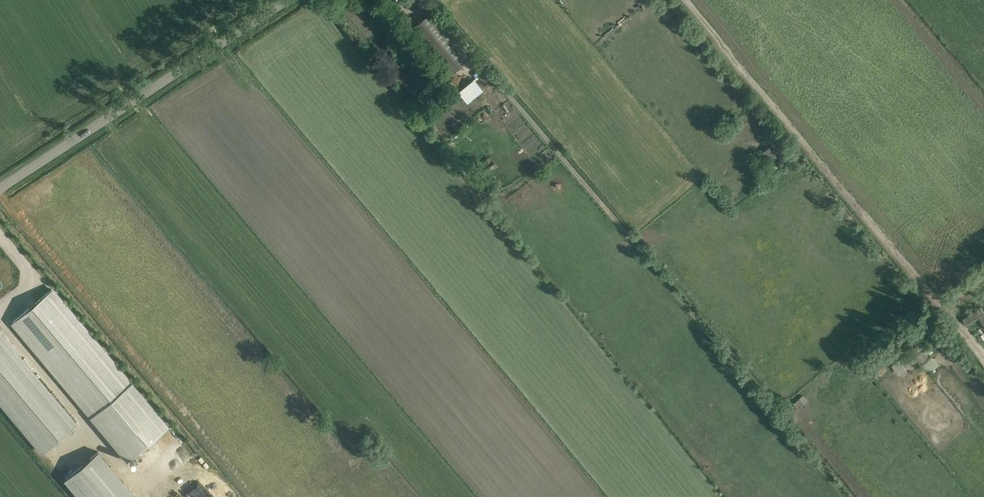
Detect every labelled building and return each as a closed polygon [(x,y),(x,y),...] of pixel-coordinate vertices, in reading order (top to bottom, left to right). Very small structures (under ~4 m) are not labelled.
[(418,48),(445,79),(470,58),(431,11),(410,30),(413,34),(410,36),(415,42),(418,40),(422,45),(418,48)] [(470,91),(478,82),(472,78),(465,86),(470,91)] [(773,166),(778,162),(775,159),(777,157),(769,147),(762,153),(773,166)] [(499,191),(492,196),(500,206),(507,200),(499,191)] [(127,460),(169,425),(54,287),(11,323),(127,460)] [(983,328),(983,312),(981,306),(962,319),(967,326),(977,318),(983,328)] [(40,453),(77,423),(2,328),(0,329),(0,403),(40,453)] [(932,355),(922,365),(930,374),(940,364),(932,355)] [(794,404),(798,410),(808,401),(803,396),(794,404)] [(80,496),(139,496),(99,447),(63,476),(80,496)] [(181,453),(182,459),(195,457),(195,451),(181,453)] [(195,496),(216,496),(217,496),(192,469),(179,481),(195,496)] [(166,496),(188,496),(175,482),(162,493),(166,496)]
